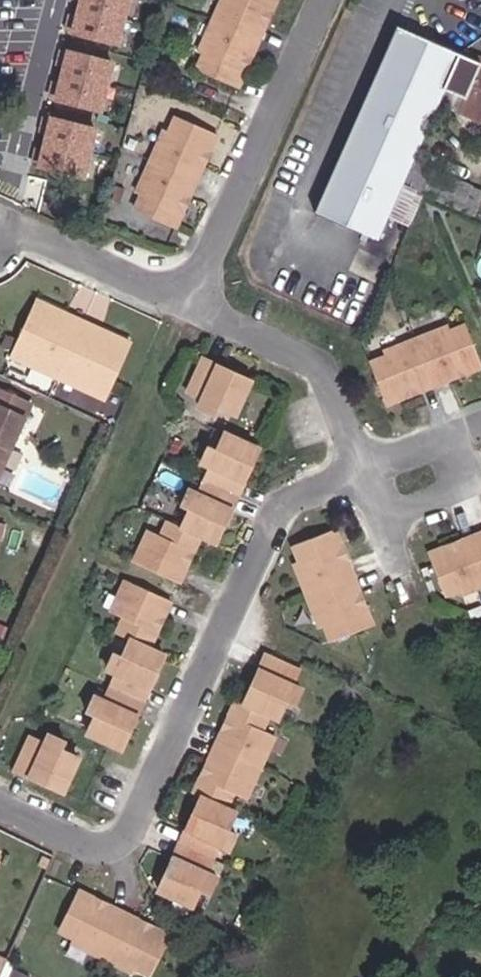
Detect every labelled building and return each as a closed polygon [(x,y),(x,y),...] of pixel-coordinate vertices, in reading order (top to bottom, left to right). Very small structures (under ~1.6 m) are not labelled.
[(112,42),(122,0),(70,0),(63,31),(112,42)] [(262,22),(268,8),(277,11),(281,0),(222,0),(199,51),(209,55),(202,75),(243,92),(251,72),(243,69),(249,52),(258,56),(271,26),(262,22)] [(262,22),(271,26),(277,11),(268,8),(262,22)] [(451,108),(456,96),(475,58),(418,32),(332,218),(388,244),(413,189),(424,165),(451,108)] [(94,110),(108,56),(60,43),(45,97),(94,110)] [(243,69),(251,72),(258,56),(249,52),(243,69)] [(99,108),(108,110),(117,59),(108,58),(99,108)] [(475,58),(456,96),(451,108),(464,113),(469,100),(480,105),(480,61),(475,58)] [(480,107),(480,105),(469,100),(464,113),(476,119),(478,113),(480,107)] [(30,160),(78,172),(91,123),(43,111),(30,160)] [(212,165),(203,161),(209,147),(218,151),(224,134),(184,117),(177,134),(167,130),(141,190),(152,195),(145,211),(185,228),(192,212),(183,208),(189,193),(198,197),(212,165)] [(203,161),(212,165),(218,151),(209,147),(203,161)] [(413,189),(438,201),(449,176),(424,165),(413,189)] [(438,201),(446,204),(457,180),(449,176),(438,201)] [(183,208),(192,212),(198,197),(189,193),(183,208)] [(19,355),(110,397),(136,339),(107,326),(100,341),(64,324),(71,308),(45,297),(19,355)] [(100,341),(107,326),(71,308),(64,324),(100,341)] [(480,367),(480,343),(473,321),(456,328),(452,320),(388,344),(392,353),(375,359),(390,402),(408,395),(404,388),(423,381),(426,388),(458,376),(455,369),(469,363),(472,371),(480,367)] [(227,405),(243,412),(257,380),(241,373),(238,379),(223,373),(226,366),(209,358),(195,392),(211,398),(207,407),(223,414),(227,405)] [(455,369),(458,376),(472,371),(469,363),(455,369)] [(238,379),(241,373),(226,366),(223,373),(238,379)] [(404,388),(408,395),(426,388),(423,381),(404,388)] [(3,483),(39,404),(3,387),(0,393),(0,482),(3,483)] [(252,479),(244,476),(250,462),(259,465),(266,448),(232,432),(225,449),(216,445),(211,460),(220,463),(206,495),(196,491),(189,507),(196,510),(188,528),(172,521),(165,537),(152,531),(140,559),(189,581),(195,568),(187,565),(194,550),(201,553),(209,537),(224,543),(231,526),(223,523),(230,508),(238,511),(252,479)] [(244,476),(252,479),(259,465),(250,462),(244,476)] [(223,523),(231,526),(238,511),(230,508),(223,523)] [(357,557),(351,559),(346,547),(352,544),(345,527),(304,542),(312,560),(303,563),(326,625),(335,622),(341,639),(383,623),(376,607),(370,610),(362,590),(368,587),(357,557)] [(467,540),(470,546),(455,552),(453,545),(436,552),(451,591),(468,584),(472,594),(480,591),(480,534),(467,540)] [(455,552),(470,546),(467,540),(453,545),(455,552)] [(351,559),(357,557),(352,544),(346,547),(351,559)] [(187,565),(195,568),(201,553),(194,550),(187,565)] [(164,612),(173,615),(180,599),(130,578),(117,608),(129,613),(121,632),(138,638),(131,654),(122,650),(116,666),(126,670),(113,702),(101,698),(96,712),(104,715),(96,733),(130,747),(138,731),(130,728),(137,713),(144,716),(158,685),(151,682),(159,666),(166,669),(173,653),(158,647),(167,629),(159,626),(164,612)] [(370,610),(376,607),(368,587),(362,590),(370,610)] [(159,626),(167,629),(173,615),(164,612),(159,626)] [(233,871),(224,867),(238,834),(248,838),(255,823),(248,820),(255,804),(248,800),(255,784),(268,789),(296,727),(284,721),(290,706),(298,709),(306,693),(314,695),(320,681),(311,676),(317,661),(283,646),(277,661),(285,665),(278,680),(269,676),(262,693),(253,689),(246,705),(254,709),(247,725),(238,722),(225,751),(233,755),(226,771),(218,767),(210,785),(219,788),(211,803),(220,807),(213,822),(205,819),(191,851),(199,855),(192,868),(184,864),(176,882),(210,897),(218,880),(228,884),(233,871)] [(269,676),(278,680),(285,665),(277,661),(269,676)] [(151,682),(158,685),(166,669),(159,666),(151,682)] [(238,722),(247,725),(254,709),(246,705),(238,722)] [(130,728),(138,731),(144,716),(137,713),(130,728)] [(57,774),(73,781),(89,746),(72,740),(75,732),(61,726),(56,738),(40,731),(27,761),(43,767),(46,761),(60,766),(57,774)] [(218,767),(226,771),(233,755),(225,751),(218,767)] [(205,819),(213,822),(220,807),(211,803),(205,819)] [(14,848),(0,842),(0,880),(14,848)] [(184,864),(192,868),(199,855),(191,851),(184,864)] [(173,918),(169,926),(154,919),(158,911),(127,896),(124,903),(109,897),(112,889),(95,881),(75,922),(93,931),(90,939),(149,967),(153,959),(170,967),(190,927),(173,918)] [(124,903),(127,896),(112,889),(109,897),(124,903)] [(154,919),(169,926),(173,918),(158,911),(154,919)] [(17,970),(0,961),(0,976),(3,976),(31,976),(17,970)]
